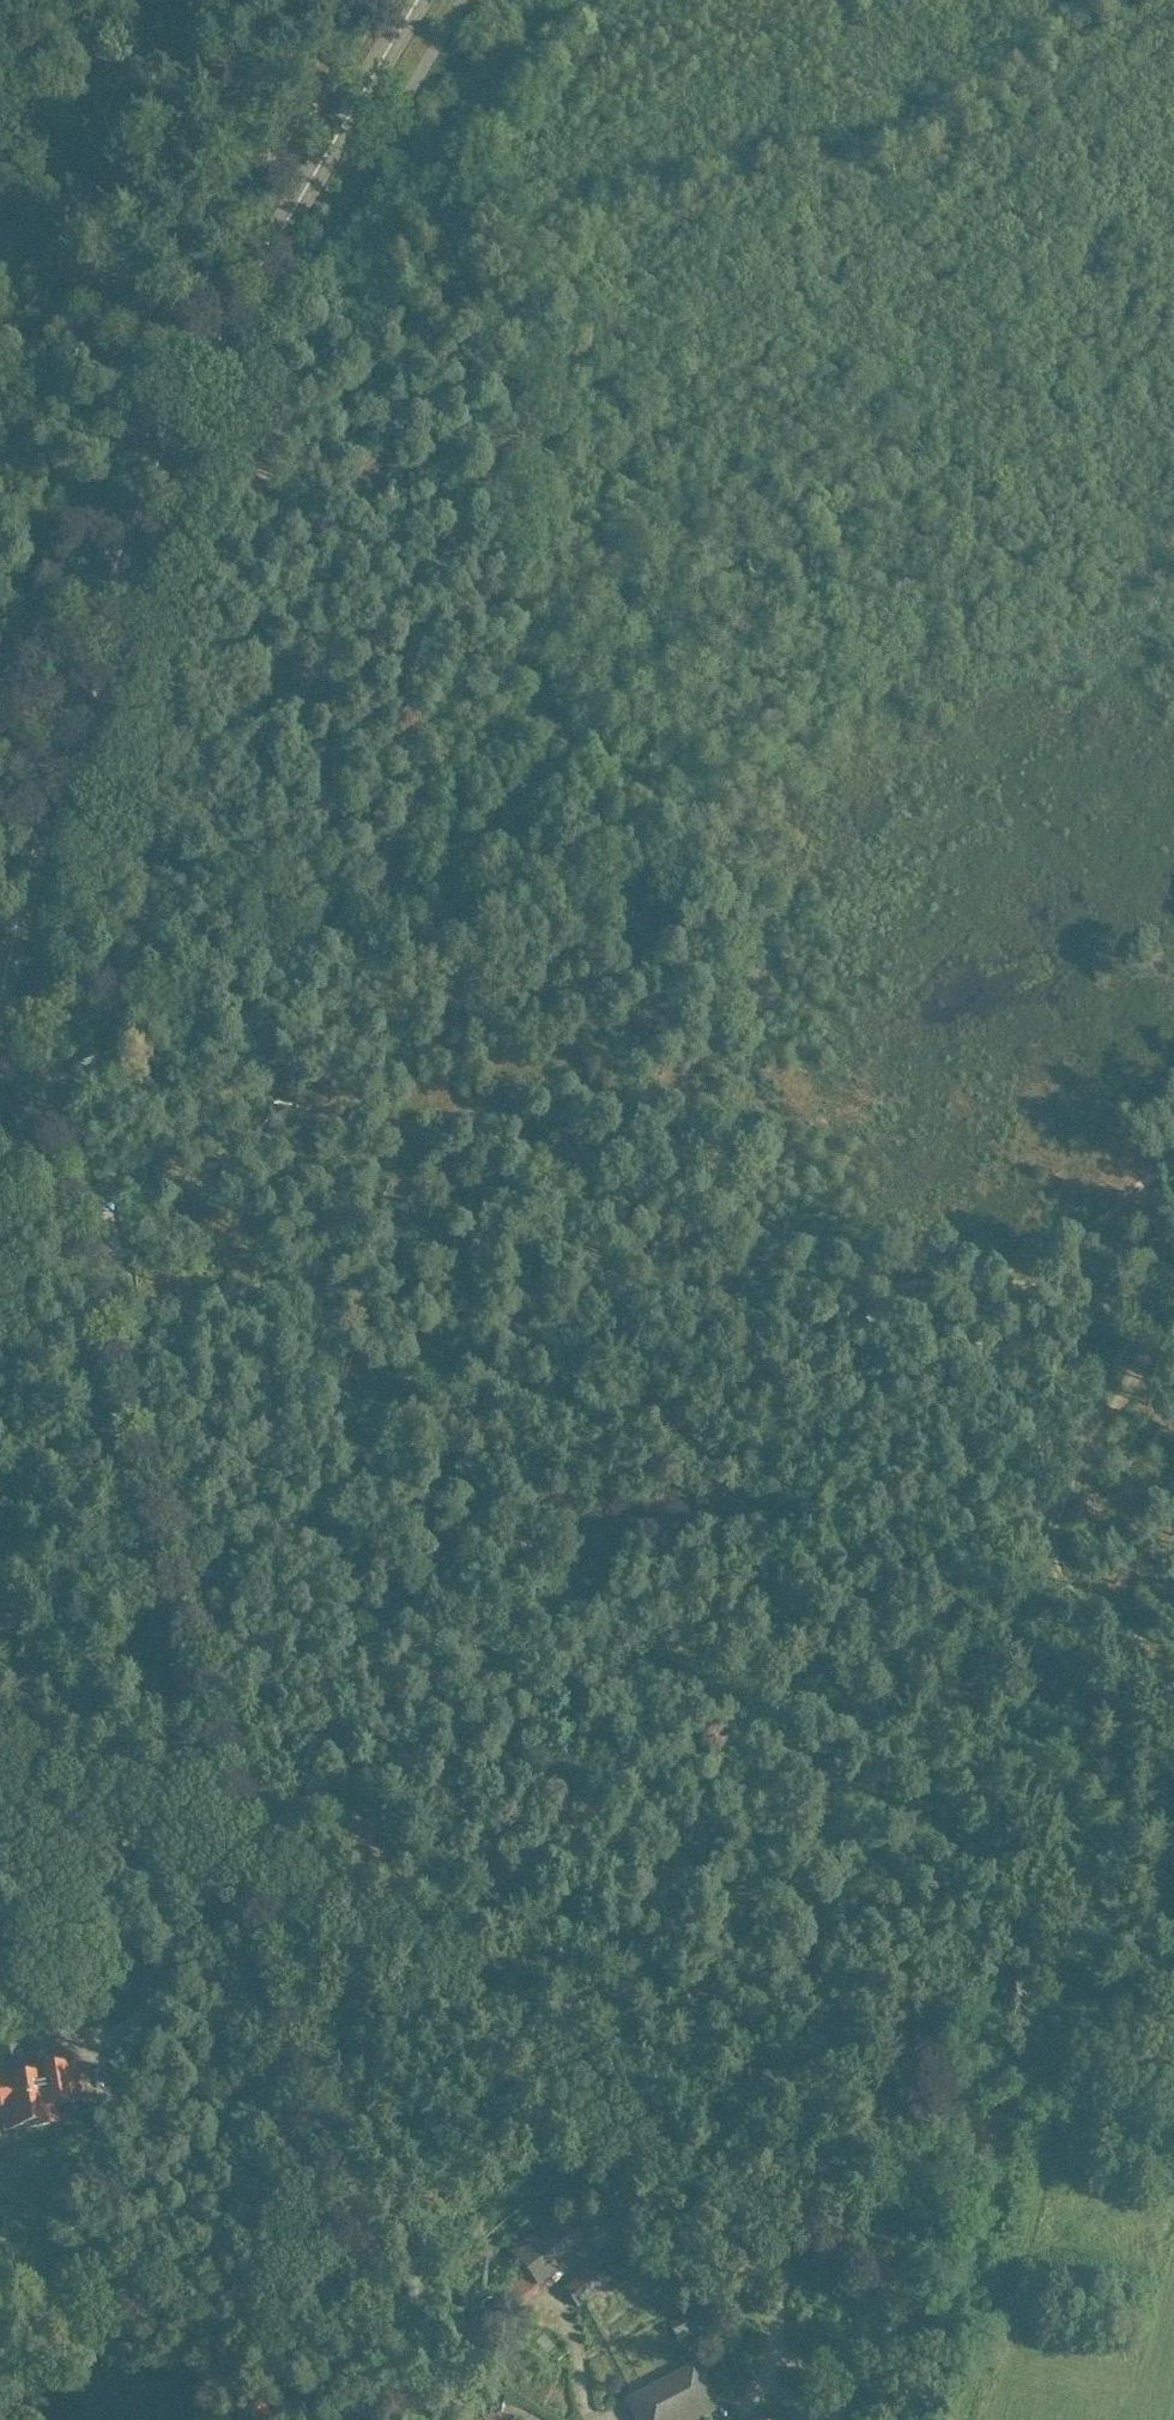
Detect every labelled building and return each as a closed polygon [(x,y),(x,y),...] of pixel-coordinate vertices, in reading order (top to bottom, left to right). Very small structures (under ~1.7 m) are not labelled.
[(86,1055),(74,1063),(82,1078),(83,1077),(86,1082),(97,1075),(97,1074),(99,1073),(100,1071),(102,1070),(102,1069),(103,1067),(104,1065),(104,1063),(104,1062),(104,1061),(104,1060),(103,1057),(102,1055),(100,1054),(99,1052),(98,1051),(96,1050),(93,1050),(91,1049),(89,1050),(87,1050),(83,1052),(86,1055)] [(3,2076),(0,2076),(0,2111),(12,2109),(15,2129),(50,2124),(47,2105),(85,2100),(79,2066),(40,2072),(40,2077),(14,2081),(13,2074),(3,2076)] [(527,2273),(502,2294),(513,2308),(538,2287),(550,2278),(545,2272),(584,2243),(565,2216),(513,2254),(527,2273)] [(596,2263),(563,2288),(576,2306),(609,2281),(596,2263)] [(687,2313),(668,2323),(677,2340),(696,2330),(687,2313)] [(628,2401),(638,2419),(694,2419),(718,2407),(696,2365),(628,2401)] [(809,2419),(844,2419),(815,2407),(809,2419)]
